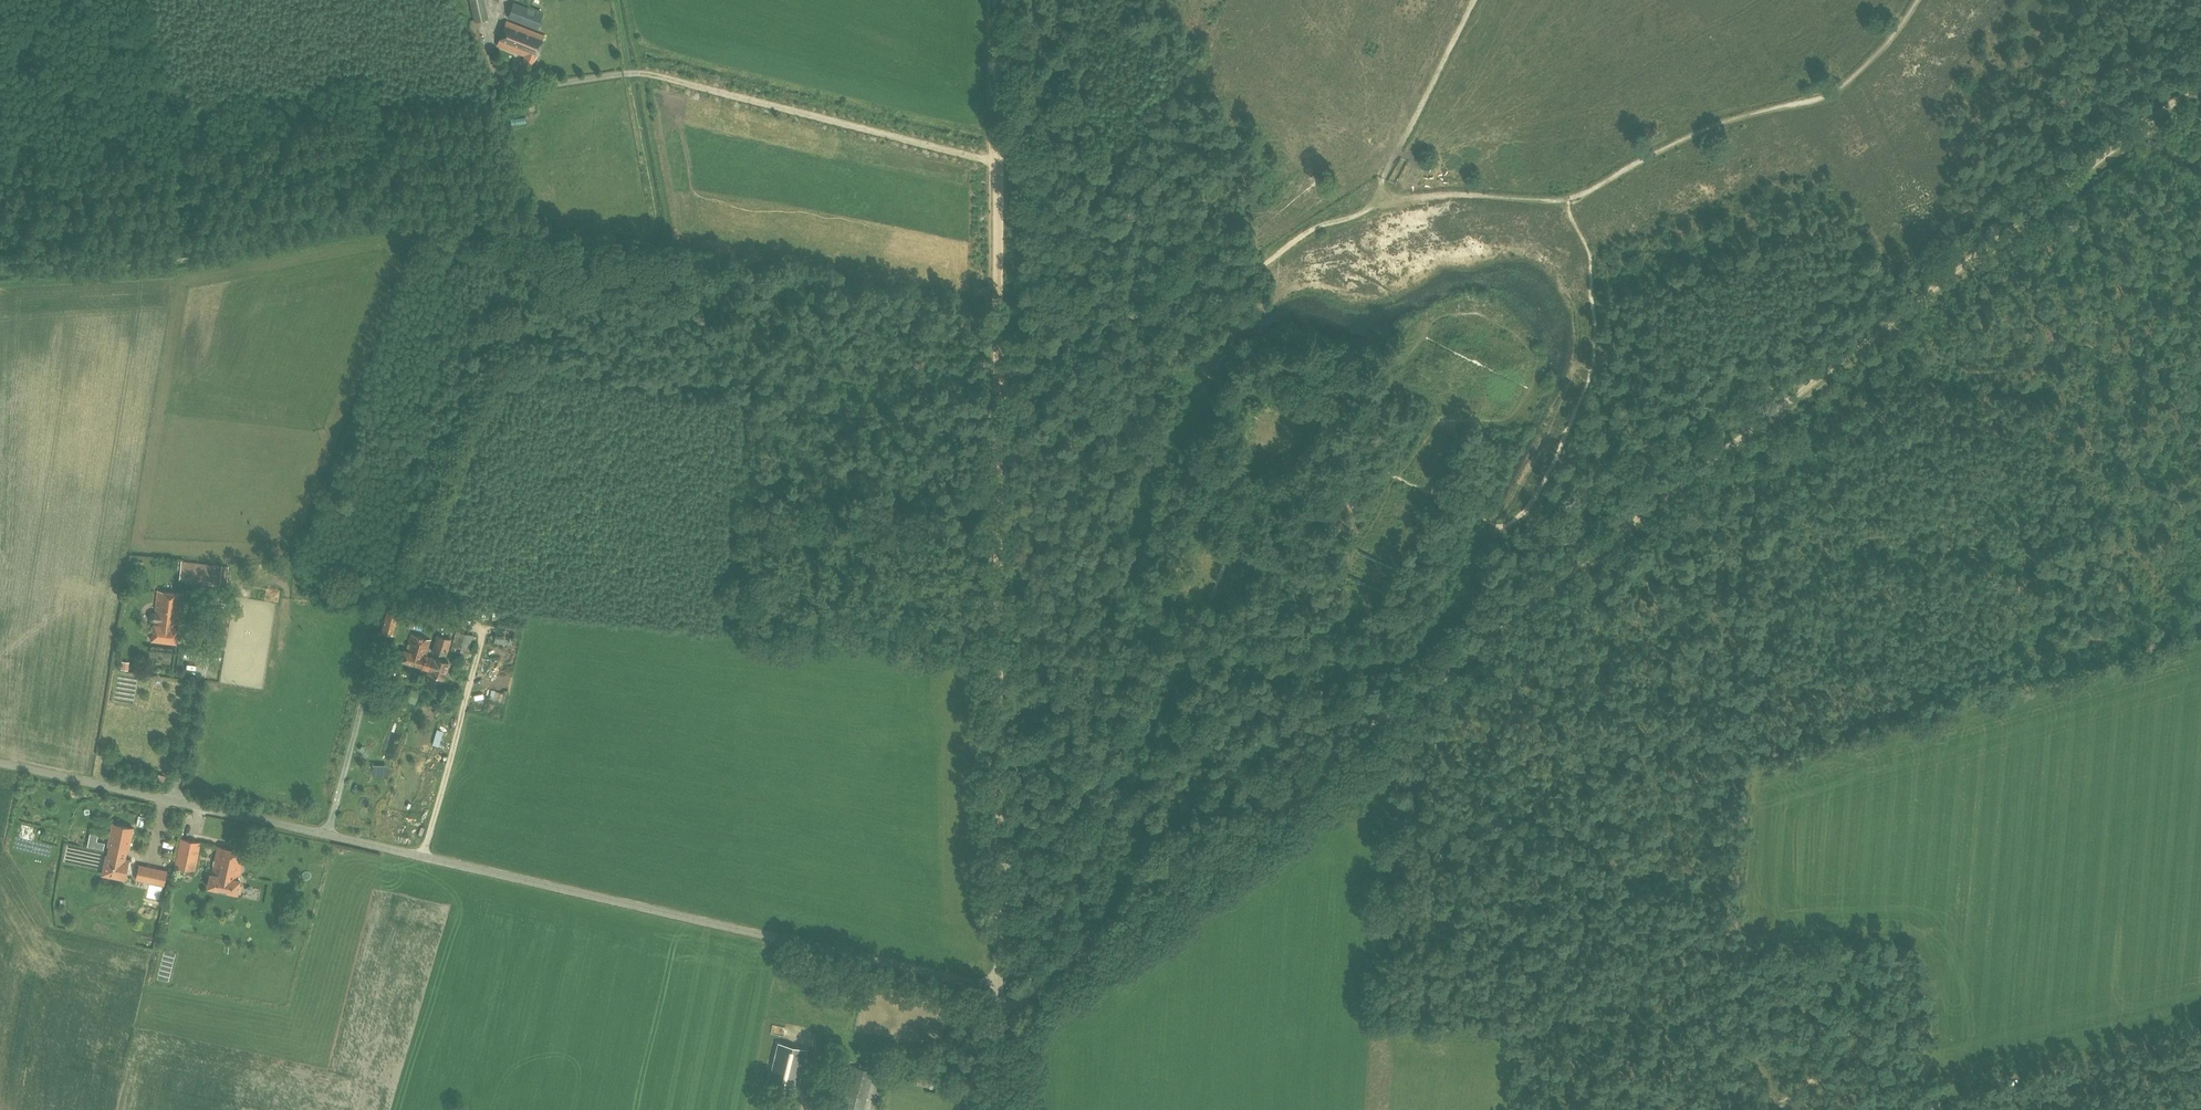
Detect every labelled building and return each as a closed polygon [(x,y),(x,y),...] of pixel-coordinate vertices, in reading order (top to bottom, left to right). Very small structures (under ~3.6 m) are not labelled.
[(474,21),(489,18),(485,0),(470,0),(474,21)] [(507,16),(538,29),(544,13),(513,1),(507,16)] [(519,71),(529,75),(545,35),(506,21),(497,45),(525,55),(519,71)] [(179,580),(220,585),(222,565),(182,561),(179,580)] [(151,639),(176,643),(183,594),(158,591),(151,639)] [(426,624),(438,625),(438,610),(423,609),(422,620),(426,620),(426,624)] [(386,614),(381,633),(391,636),(397,617),(386,614)] [(399,621),(403,626),(410,621),(406,615),(399,621)] [(498,630),(497,642),(514,643),(515,624),(503,624),(503,630),(498,630)] [(457,670),(466,673),(476,636),(456,630),(448,660),(455,661),(457,656),(460,656),(457,670)] [(400,661),(423,668),(426,655),(431,640),(410,634),(406,649),(404,649),(400,661)] [(431,651),(446,655),(451,639),(437,634),(431,651)] [(448,662),(426,655),(423,668),(429,670),(428,673),(444,677),(448,662)] [(129,670),(129,662),(122,661),(121,670),(129,670)] [(420,692),(412,689),(408,700),(416,702),(420,692)] [(438,727),(436,741),(443,742),(445,728),(438,727)] [(157,781),(163,783),(166,776),(159,774),(157,781)] [(139,815),(137,824),(143,826),(145,816),(139,815)] [(118,853),(127,855),(128,850),(133,827),(113,823),(108,846),(110,846),(109,850),(118,853)] [(180,837),(174,866),(195,870),(198,856),(201,842),(180,837)] [(207,886),(237,893),(237,892),(240,892),(242,883),(240,883),(241,879),(239,878),(244,852),(218,846),(212,873),(210,873),(207,886)] [(125,862),(127,855),(118,853),(109,850),(108,855),(106,854),(102,875),(124,879),(128,862),(125,862)] [(136,878),(150,881),(153,868),(139,865),(136,878)] [(167,871),(153,868),(150,881),(164,884),(167,871)] [(162,888),(149,885),(147,896),(160,899),(162,888)] [(767,1086),(796,1094),(802,1071),(804,1072),(806,1065),(804,1064),(807,1049),(778,1042),(767,1086)] [(843,1109),(864,1109),(874,1071),(852,1065),(841,1109),(843,1109)] [(919,1081),(937,1083),(938,1071),(920,1069),(919,1081)]
